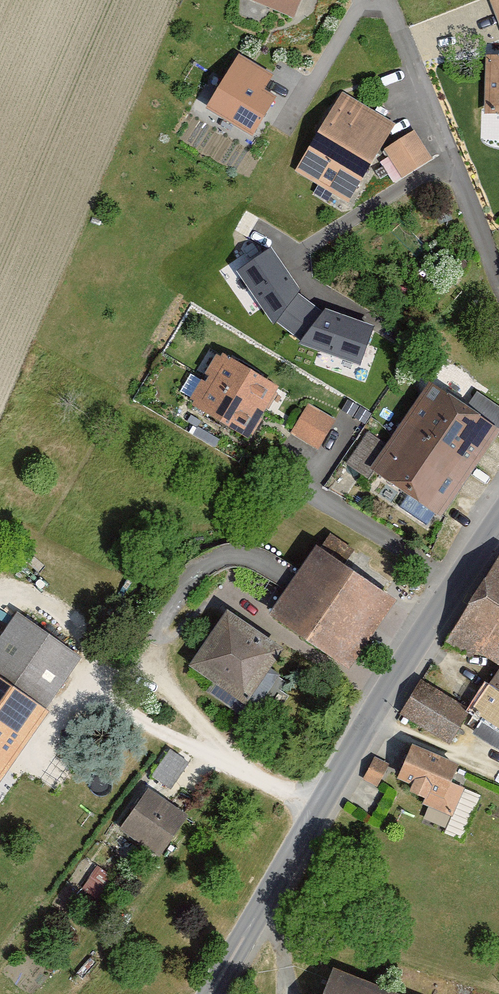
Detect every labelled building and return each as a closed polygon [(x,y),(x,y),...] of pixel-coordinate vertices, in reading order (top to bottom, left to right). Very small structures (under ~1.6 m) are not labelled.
[(299,18),(307,0),(256,0),(299,18)] [(498,23),(498,0),(490,0),(498,23)] [(274,73),(238,53),(205,108),(253,136),(276,97),(264,89),(274,73)] [(498,110),(498,55),(489,55),(487,109),(498,110)] [(351,201),(395,124),(343,94),(298,171),(351,201)] [(434,161),(416,131),(384,151),(402,180),(434,161)] [(271,247),(237,271),(273,325),(276,321),(298,294),(301,290),(271,247)] [(323,311),(298,294),(276,321),(301,341),(323,311)] [(374,326),(325,309),(323,311),(301,341),(299,343),(360,367),(374,326)] [(252,438),(282,388),(224,352),(193,403),(252,438)] [(498,437),(498,425),(433,381),(390,445),(375,469),(446,516),(498,437)] [(292,435),(321,452),(339,420),(310,404),(292,435)] [(390,445),(368,430),(346,464),(368,479),(375,469),(390,445)] [(355,671),(402,601),(323,549),(277,619),(355,671)] [(451,644),(488,661),(498,643),(498,563),(451,644)] [(272,674),(288,649),(230,612),(194,668),(227,689),(220,700),(255,722),(282,680),(272,674)] [(85,659),(21,615),(0,645),(0,781),(0,782),(85,659)] [(488,661),(498,667),(498,643),(488,661)] [(474,718),(498,731),(498,674),(474,718)] [(473,710),(422,681),(401,716),(453,746),(473,710)] [(468,770),(415,748),(403,778),(419,784),(413,800),(425,805),(449,815),(468,770)] [(167,793),(191,764),(172,749),(148,778),(167,793)] [(373,758),(362,780),(380,789),(391,768),(373,758)] [(162,857),(191,816),(149,787),(120,828),(162,857)] [(330,993),(404,993),(342,967),(330,993)]
